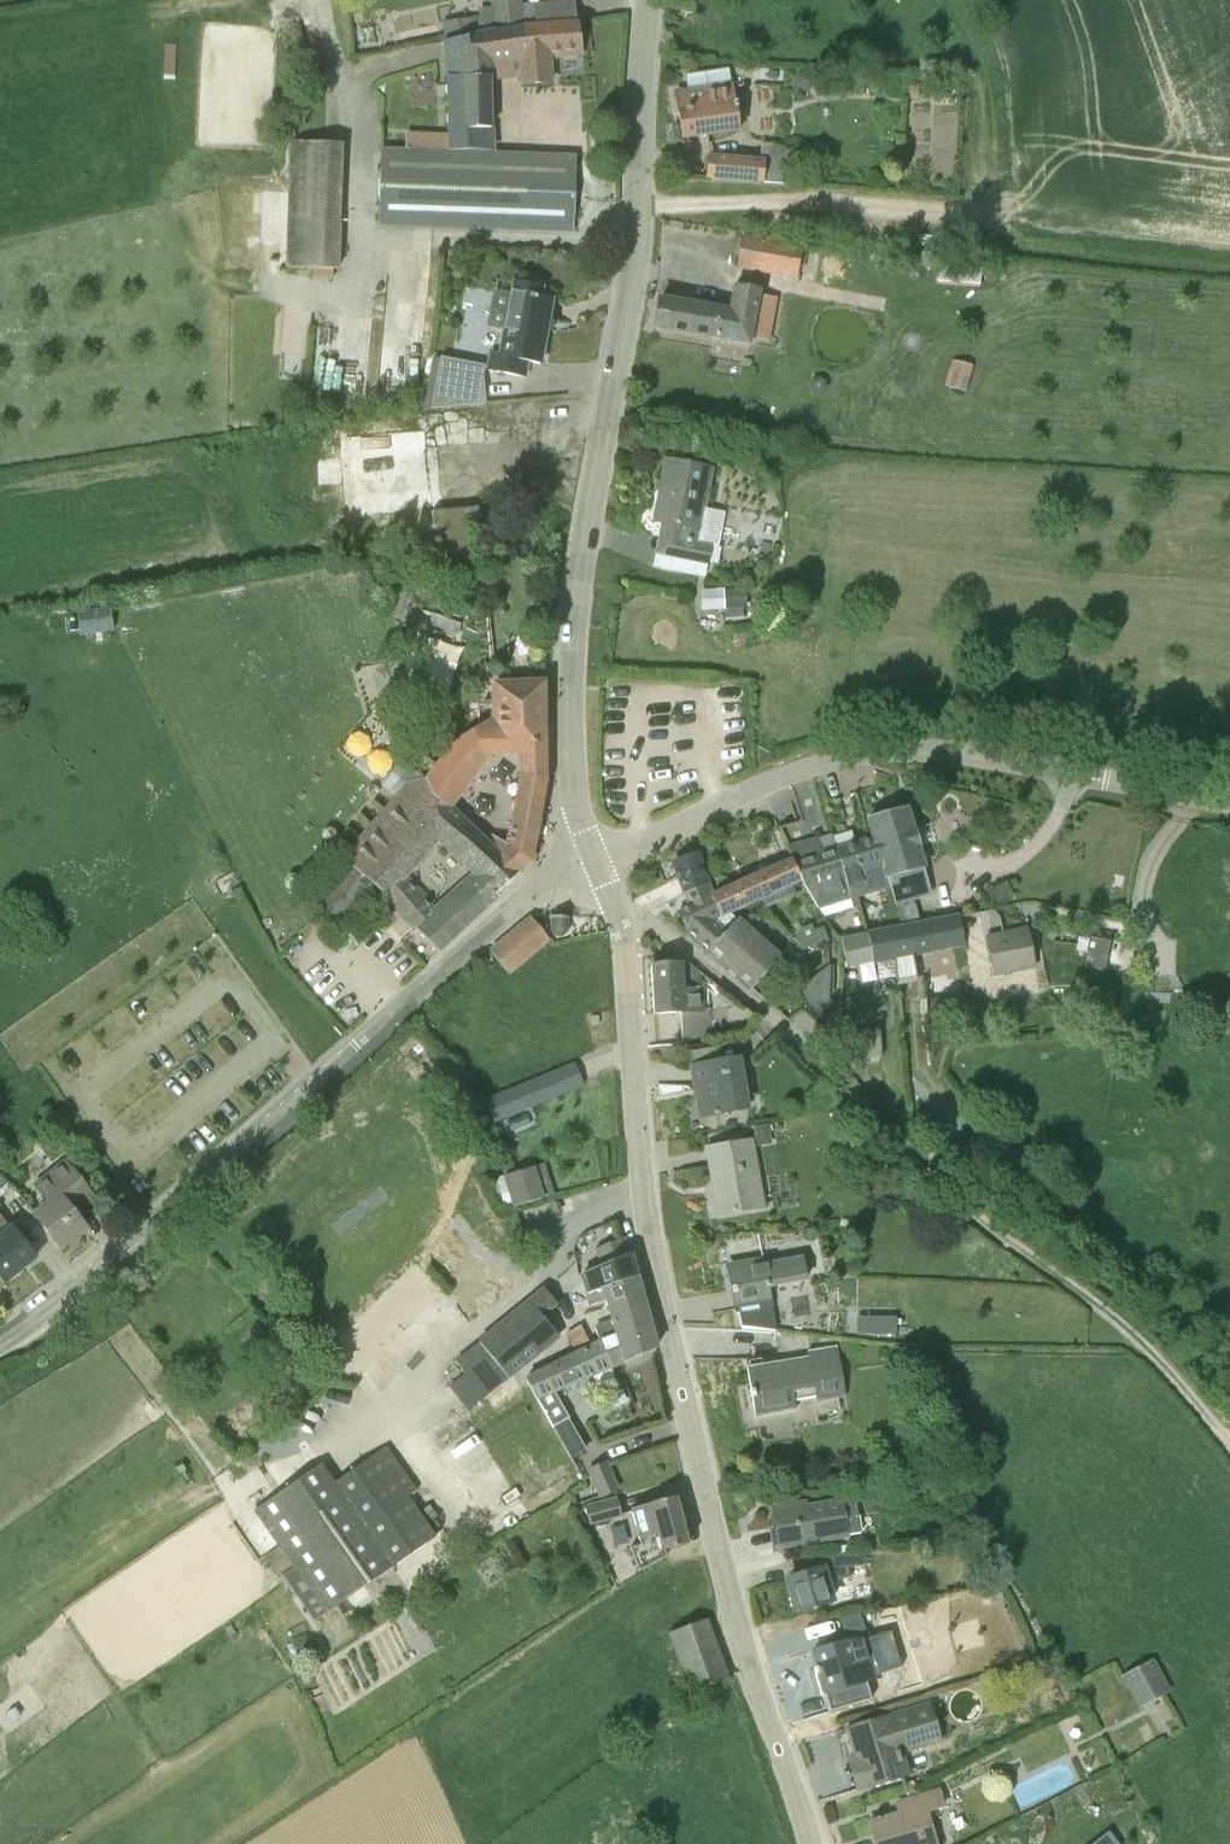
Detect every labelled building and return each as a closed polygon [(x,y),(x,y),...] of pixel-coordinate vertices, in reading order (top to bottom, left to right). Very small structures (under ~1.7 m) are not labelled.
[(521,6),(520,0),(489,0),(494,28),(496,28),(496,32),(525,27),(525,25),(524,25),(521,6)] [(521,6),(524,25),(525,25),(525,27),(575,23),(573,2),(521,6)] [(475,36),(474,30),(472,17),(441,22),(444,41),(475,36)] [(489,59),(520,58),(521,79),(521,83),(550,82),(548,58),(581,54),(577,23),(575,23),(525,27),(496,32),(496,28),(494,28),(487,29),(489,59)] [(446,78),(490,77),(489,59),(487,29),(474,30),(475,36),(444,41),(443,41),(444,77),(446,78)] [(798,77),(798,86),(807,91),(815,86),(815,77),(807,72),(798,77)] [(490,77),(446,78),(449,143),(433,142),(433,150),(491,154),(490,80),(490,77)] [(682,138),(684,138),(739,129),(732,85),(683,92),(686,111),(678,112),(682,138)] [(909,90),(909,100),(918,100),(919,90),(909,90)] [(287,219),(338,222),(341,141),(290,139),(287,219)] [(795,169),(795,155),(775,146),(762,143),(761,160),(759,182),(781,183),(802,185),(795,169)] [(533,231),(535,155),(491,154),(433,150),(382,148),(379,226),(533,231)] [(535,155),(533,231),(574,233),(576,157),(535,155)] [(708,178),(759,182),(761,160),(740,159),(709,156),(708,178)] [(339,269),(340,222),(338,222),(287,219),(285,267),(339,269)] [(797,277),(801,246),(743,237),(738,267),(797,277)] [(922,277),(932,269),(920,255),(911,264),(922,277)] [(981,283),(982,267),(937,264),(936,280),(981,283)] [(540,296),(542,287),(512,281),(509,293),(494,290),(487,325),(502,328),(497,354),(490,353),(487,370),(525,377),(528,361),(540,364),(545,339),(546,331),(548,331),(548,330),(546,330),(547,323),(548,320),(550,320),(550,319),(548,319),(549,316),(552,298),(540,296)] [(751,342),(752,337),(760,295),(761,290),(735,285),(731,311),(659,299),(655,327),(751,342)] [(480,374),(481,369),(441,361),(433,409),(483,404),(480,374)] [(966,391),(969,378),(951,374),(948,386),(966,391)] [(819,393),(825,392),(827,386),(826,381),(820,378),(815,379),(812,385),(813,391),(819,393)] [(432,505),(424,427),(345,435),(353,513),(432,505)] [(717,547),(725,513),(706,508),(713,470),(666,461),(654,520),(664,522),(662,532),(660,537),(677,541),(674,556),(708,564),(712,546),(717,547)] [(439,589),(487,587),(482,530),(479,506),(432,510),(439,589)] [(770,553),(772,543),(762,541),(760,551),(770,553)] [(724,608),(743,607),(743,589),(723,590),(724,608)] [(724,608),(723,590),(704,590),(705,608),(724,608)] [(108,610),(79,614),(82,633),(85,633),(111,629),(108,610)] [(433,612),(429,624),(458,633),(462,622),(433,612)] [(429,795),(449,812),(491,757),(519,755),(520,774),(504,843),(488,833),(483,840),(520,872),(531,860),(537,835),(546,779),(544,682),(495,683),(494,718),(452,742),(426,777),(423,778),(429,795)] [(395,792),(414,771),(371,733),(352,754),(395,792)] [(498,894),(520,872),(483,840),(449,812),(429,795),(423,778),(405,783),(341,858),(381,894),(414,931),(417,928),(437,950),(498,894)] [(868,818),(874,839),(875,839),(891,888),(902,924),(920,921),(914,900),(931,895),(924,870),(917,846),(920,845),(915,828),(912,829),(905,808),(868,818)] [(836,850),(851,899),(891,888),(875,839),(874,839),(874,840),(836,850)] [(837,903),(851,899),(836,850),(822,855),(792,860),(802,881),(819,909),(837,903)] [(685,894),(708,884),(697,854),(674,864),(685,894)] [(343,938),(381,894),(341,858),(303,902),(343,938)] [(731,914),(802,881),(792,860),(712,896),(731,914)] [(1015,897),(1007,881),(987,890),(994,906),(1015,897)] [(731,914),(712,896),(708,884),(685,894),(690,906),(678,913),(689,932),(710,951),(737,920),(731,914)] [(913,957),(965,947),(958,914),(920,921),(902,924),(867,931),(868,932),(867,932),(873,962),(874,964),(897,960),(899,985),(918,982),(913,957)] [(568,930),(569,928),(568,916),(551,916),(551,927),(551,929),(551,930),(552,932),(553,933),(554,934),(555,935),(557,936),(558,936),(560,936),(561,936),(563,936),(564,935),(565,934),(566,933),(567,932),(568,930)] [(532,918),(518,929),(537,952),(551,940),(547,936),(532,918)] [(780,956),(764,943),(737,920),(710,951),(753,988),(780,956)] [(823,927),(815,930),(812,923),(801,927),(794,939),(804,949),(806,948),(828,940),(823,927)] [(986,936),(992,965),(1033,958),(1028,928),(986,936)] [(504,941),(522,964),(537,952),(518,929),(504,941)] [(847,968),(873,962),(867,932),(841,938),(847,968)] [(1076,950),(1088,952),(1085,967),(1104,970),(1109,941),(1090,938),(1090,940),(1079,938),(1076,950)] [(491,952),(510,974),(522,964),(504,941),(491,952)] [(651,965),(653,1013),(681,1012),(683,1046),(712,1044),(709,1007),(702,1008),(700,972),(689,963),(651,965)] [(829,1023),(829,1012),(830,965),(795,992),(805,1002),(826,1020),(809,1033),(830,1052),(837,1044),(837,1030),(829,1023)] [(925,997),(926,1010),(963,1007),(962,994),(925,997)] [(795,1021),(809,1033),(826,1020),(805,1002),(791,1018),(795,1021)] [(592,1024),(599,1024),(599,1015),(591,1016),(592,1024)] [(864,1030),(849,1031),(850,1061),(866,1060),(864,1030)] [(691,1067),(695,1086),(703,1085),(709,1114),(707,1115),(708,1116),(749,1109),(740,1057),(722,1061),(691,1067)] [(485,1099),(495,1122),(584,1085),(574,1061),(485,1099)] [(756,1141),(757,1146),(772,1143),(771,1139),(769,1124),(754,1126),(756,1141)] [(717,1214),(765,1206),(754,1139),(729,1144),(706,1148),(712,1183),(717,1182),(718,1192),(714,1193),(717,1214)] [(82,1208),(95,1198),(64,1160),(33,1185),(46,1202),(33,1213),(61,1249),(86,1229),(85,1229),(86,1228),(74,1213),(81,1207),(82,1208)] [(504,1176),(513,1207),(543,1198),(534,1167),(504,1176)] [(12,1188),(0,1173),(0,1197),(12,1188)] [(0,1214),(0,1276),(5,1282),(35,1258),(10,1226),(0,1214)] [(604,1288),(609,1306),(642,1295),(636,1275),(635,1275),(631,1261),(629,1255),(624,1237),(594,1245),(601,1266),(580,1274),(586,1293),(604,1288)] [(725,1242),(728,1260),(759,1255),(756,1237),(725,1242)] [(741,1327),(775,1331),(771,1304),(773,1304),(770,1289),(807,1281),(803,1257),(730,1271),(729,1269),(728,1269),(732,1294),(735,1293),(741,1327)] [(650,1320),(649,1320),(642,1295),(609,1306),(604,1288),(586,1293),(590,1307),(604,1301),(610,1321),(594,1326),(599,1341),(600,1340),(610,1367),(611,1367),(611,1366),(658,1346),(650,1320)] [(480,1393),(484,1398),(512,1377),(558,1339),(541,1318),(556,1305),(544,1289),(479,1342),(458,1360),(465,1369),(463,1371),(480,1393)] [(877,1316),(876,1335),(896,1335),(897,1317),(877,1316)] [(576,1352),(591,1345),(582,1326),(567,1333),(576,1352)] [(748,1369),(748,1368),(747,1368),(751,1390),(750,1390),(751,1397),(752,1397),(755,1416),(757,1416),(756,1415),(795,1407),(793,1391),(815,1387),(817,1401),(846,1396),(838,1348),(809,1353),(806,1335),(775,1331),(781,1363),(748,1369)] [(554,1391),(610,1367),(600,1340),(599,1341),(591,1345),(576,1352),(525,1377),(537,1400),(553,1427),(570,1460),(586,1450),(568,1419),(570,1418),(554,1391)] [(911,1362),(910,1346),(894,1347),(895,1363),(911,1362)] [(247,1433),(261,1427),(249,1399),(234,1405),(247,1433)] [(335,1482),(322,1463),(256,1510),(296,1567),(282,1576),(314,1621),(348,1597),(354,1605),(370,1594),(364,1586),(436,1536),(410,1500),(419,1494),(386,1447),(335,1482)] [(589,1470),(601,1497),(617,1489),(605,1463),(589,1470)] [(664,1550),(688,1544),(675,1497),(630,1508),(638,1535),(639,1540),(641,1546),(631,1549),(639,1572),(666,1556),(664,1550)] [(589,1523),(597,1521),(620,1515),(616,1499),(585,1507),(589,1523)] [(772,1507),(779,1548),(849,1535),(849,1534),(861,1532),(859,1515),(846,1518),(843,1499),(808,1505),(808,1502),(772,1507)] [(838,1546),(839,1554),(849,1553),(848,1545),(838,1546)] [(966,1550),(971,1562),(983,1557),(978,1546),(966,1550)] [(816,1556),(819,1570),(787,1579),(796,1611),(834,1600),(830,1583),(838,1580),(851,1577),(848,1567),(866,1565),(865,1552),(849,1553),(839,1554),(816,1556)] [(986,1585),(990,1598),(995,1597),(992,1584),(986,1585)] [(690,1690),(705,1684),(728,1676),(708,1619),(668,1633),(690,1690)] [(308,1635),(295,1642),(304,1660),(317,1654),(308,1635)] [(829,1712),(871,1699),(867,1683),(883,1679),(870,1635),(812,1652),(816,1667),(814,1668),(816,1674),(818,1673),(829,1712)] [(1154,1659),(1121,1677),(1126,1687),(1140,1680),(1151,1702),(1171,1691),(1154,1659)] [(301,1679),(304,1683),(309,1684),(313,1681),(314,1676),(311,1672),(306,1671),(302,1674),(301,1679)] [(857,1790),(910,1775),(904,1754),(943,1742),(931,1703),(860,1724),(864,1738),(843,1744),(849,1762),(857,1789),(857,1790)] [(900,1813),(881,1819),(880,1816),(873,1818),(874,1821),(869,1822),(875,1843),(938,1843),(929,1813),(946,1808),(939,1790),(921,1796),(897,1802),(900,1813)] [(1110,1832),(1095,1843),(1120,1843),(1110,1832)]
